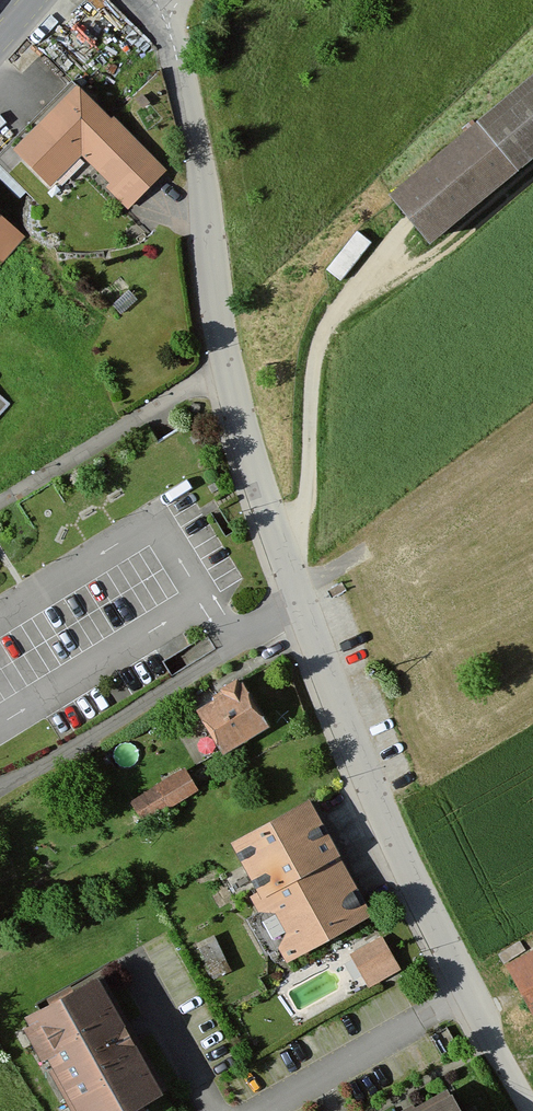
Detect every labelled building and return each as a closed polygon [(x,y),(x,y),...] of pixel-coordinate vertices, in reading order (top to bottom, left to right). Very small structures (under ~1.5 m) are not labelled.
[(80,81),(12,147),(52,188),(85,155),(130,201),(164,167),(80,81)] [(397,199),(441,253),(532,177),(532,86),(397,199)] [(20,219),(0,203),(0,243),(20,219)] [(0,392),(0,420),(14,403),(0,392)] [(240,682),(194,710),(223,757),(269,729),(240,682)] [(185,775),(131,805),(143,827),(197,797),(185,775)] [(313,806),(229,847),(285,961),(369,920),(313,806)] [(387,931),(353,945),(368,981),(402,967),(387,931)] [(509,973),(532,1018),(532,961),(509,973)] [(102,982),(25,1025),(73,1110),(148,1110),(169,1099),(102,982)] [(430,1110),(455,1110),(449,1100),(430,1110)]
